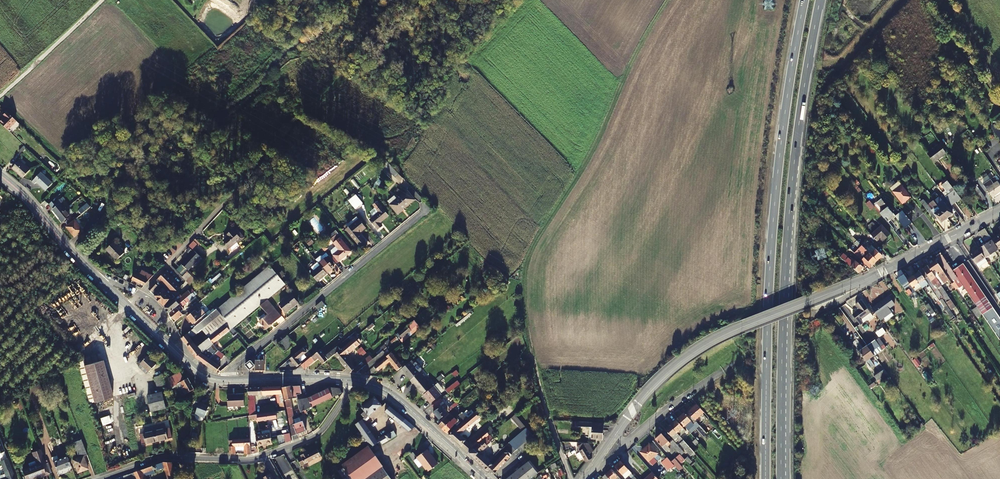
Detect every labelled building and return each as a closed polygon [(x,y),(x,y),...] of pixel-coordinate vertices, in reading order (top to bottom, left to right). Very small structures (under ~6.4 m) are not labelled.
[(10,133),(20,124),(7,110),(2,115),(3,116),(0,120),(0,123),(2,125),(10,133)] [(927,154),(934,162),(946,153),(940,144),(927,154)] [(23,178),(30,170),(19,160),(12,168),(23,178)] [(391,166),(388,169),(395,177),(399,174),(391,166)] [(52,184),(40,172),(32,182),(34,184),(36,182),(46,191),(52,184)] [(855,182),(857,185),(866,178),(864,176),(855,182)] [(961,198),(947,180),(942,185),(940,183),(937,185),(943,193),(952,205),(961,198)] [(999,192),(999,185),(997,181),(986,188),(992,197),(999,192)] [(912,198),(903,186),(894,193),(904,205),(912,198)] [(977,186),(973,188),(982,200),(985,198),(977,186)] [(396,200),(390,204),(398,214),(414,200),(407,191),(396,200)] [(944,203),(939,197),(936,193),(931,197),(934,201),(939,207),(947,218),(953,214),(950,210),(953,207),(952,205),(943,193),(940,195),(945,201),(944,203)] [(348,201),(353,207),(356,204),(360,200),(356,195),(348,201)] [(58,196),(49,205),(53,209),(52,210),(57,217),(65,210),(60,204),(62,202),(58,196)] [(880,213),(884,218),(888,222),(895,216),(881,198),(876,203),(883,211),(880,213)] [(938,219),(941,223),(947,218),(939,207),(933,211),(923,199),(920,201),(935,221),(938,219)] [(866,203),(871,210),(875,207),(870,200),(866,203)] [(82,215),(90,207),(88,204),(79,211),(82,215)] [(65,210),(57,217),(62,223),(70,216),(67,212),(70,209),(68,207),(65,210)] [(373,216),(370,219),(378,229),(382,226),(380,223),(388,216),(381,207),(372,215),(373,216)] [(895,216),(905,228),(912,222),(902,210),(895,216)] [(359,219),(347,229),(359,245),(365,240),(359,233),(366,228),(359,219)] [(83,230),(75,220),(66,227),(74,237),(83,230)] [(95,232),(101,226),(98,223),(92,228),(95,232)] [(884,240),(890,234),(882,225),(871,235),(877,241),(881,237),(884,240)] [(989,235),(985,228),(979,232),(983,238),(989,235)] [(230,248),(231,248),(233,250),(240,245),(238,243),(245,238),(238,229),(234,231),(233,230),(229,233),(231,235),(229,237),(228,236),(224,240),(230,248)] [(332,253),(334,255),(339,262),(351,251),(337,234),(331,239),(337,247),(332,250),(332,253)] [(985,257),(985,258),(995,252),(994,250),(997,248),(991,240),(979,248),(985,257)] [(199,245),(194,241),(189,246),(194,250),(199,245)] [(866,264),(870,268),(877,260),(866,249),(862,246),(857,241),(855,243),(859,248),(861,250),(859,252),(864,257),(862,260),(866,264)] [(125,253),(114,242),(106,250),(117,261),(125,253)] [(850,248),(860,258),(861,256),(856,251),(858,249),(854,245),(850,248)] [(866,249),(877,260),(882,255),(872,245),(869,248),(868,248),(866,249)] [(970,254),(976,263),(985,257),(979,248),(970,254)] [(201,257),(194,250),(181,263),(189,270),(201,257)] [(840,257),(845,261),(849,257),(844,253),(840,257)] [(952,283),(956,289),(962,285),(953,271),(952,269),(941,253),(936,256),(953,280),(954,280),(955,282),(952,283)] [(339,262),(334,255),(330,258),(335,264),(339,262)] [(330,270),(329,269),(335,264),(330,258),(329,256),(320,263),(319,264),(321,265),(327,273),(330,270)] [(976,263),(978,267),(987,261),(985,258),(985,257),(976,263)] [(851,266),(859,273),(866,264),(862,260),(859,263),(856,260),(855,261),(852,258),(849,262),(852,265),(851,266)] [(928,265),(941,285),(949,279),(936,260),(933,262),(931,260),(929,262),(931,264),(928,265)] [(187,269),(182,264),(177,270),(182,275),(187,269)] [(993,307),(963,264),(953,271),(962,285),(977,306),(982,314),(993,307)] [(197,347),(194,343),(188,347),(196,358),(205,351),(234,328),(245,318),(248,316),(286,284),(281,279),(278,275),(270,265),(220,306),(212,313),(197,325),(182,338),(185,343),(191,339),(203,329),(209,338),(197,347)] [(311,273),(318,282),(328,274),(327,273),(321,265),(311,273)] [(936,285),(951,308),(953,312),(957,309),(955,305),(941,285),(928,265),(920,271),(925,278),(928,276),(934,285),(935,284),(936,285)] [(130,276),(114,268),(111,274),(127,282),(130,276)] [(187,281),(193,274),(188,270),(182,276),(187,281)] [(153,276),(142,271),(141,274),(139,274),(138,276),(135,274),(132,280),(144,286),(153,276)] [(173,295),(181,286),(166,271),(158,279),(173,295)] [(913,275),(920,285),(923,284),(921,281),(925,279),(925,278),(920,271),(913,275)] [(190,284),(196,278),(193,274),(187,281),(190,284)] [(898,278),(902,284),(908,280),(907,279),(904,274),(898,278)] [(914,289),(915,290),(921,286),(920,285),(913,275),(907,279),(908,280),(912,286),(914,289)] [(175,297),(173,295),(158,279),(149,289),(160,302),(164,307),(175,297)] [(411,291),(420,284),(417,281),(409,288),(411,291)] [(953,291),(956,289),(952,283),(950,281),(947,282),(953,291)] [(411,291),(413,293),(422,286),(420,284),(411,291)] [(906,290),(909,295),(915,290),(914,289),(912,286),(909,288),(909,289),(906,290)] [(927,288),(936,301),(939,299),(930,286),(927,288)] [(165,308),(169,313),(184,300),(187,298),(190,296),(192,294),(189,291),(181,297),(180,295),(165,308)] [(291,294),(279,304),(287,312),(298,303),(291,294)] [(872,308),(881,320),(892,312),(889,308),(895,304),(889,296),(872,308)] [(184,300),(169,313),(176,321),(184,315),(181,311),(183,309),(182,307),(186,303),(186,302),(189,300),(187,298),(184,300)] [(951,317),(952,320),(955,318),(942,299),(939,300),(944,306),(951,317)] [(259,322),(266,329),(282,317),(268,300),(260,306),(267,315),(259,322)] [(873,318),(874,317),(861,300),(855,303),(859,309),(855,311),(856,312),(852,314),(860,325),(864,322),(866,320),(870,320),(873,318)] [(322,301),(316,306),(319,310),(326,305),(322,301)] [(925,305),(935,319),(936,318),(935,317),(937,316),(928,303),(925,305)] [(982,314),(977,306),(972,310),(978,317),(982,314)] [(197,325),(212,313),(210,310),(206,314),(202,310),(198,313),(195,310),(188,316),(191,320),(194,323),(195,323),(197,325)] [(968,324),(969,327),(978,321),(976,319),(968,324)] [(399,338),(402,341),(403,342),(421,327),(420,326),(415,320),(399,334),(398,333),(397,335),(399,338)] [(875,332),(878,337),(885,333),(883,328),(875,332)] [(397,335),(396,334),(388,341),(385,343),(386,344),(381,348),(382,349),(377,353),(378,355),(383,351),(399,338),(397,335)] [(282,347),(291,339),(288,336),(282,341),(279,343),(282,347)] [(351,341),(335,354),(350,372),(356,368),(345,356),(362,342),(357,336),(355,338),(351,341)] [(307,361),(301,365),(305,369),(318,358),(323,364),(335,354),(351,341),(348,337),(338,346),(338,347),(326,357),(320,349),(313,356),(307,361)] [(185,343),(188,347),(194,343),(191,339),(185,343)] [(285,350),(294,343),(291,339),(282,347),(285,350)] [(867,345),(874,355),(882,349),(875,339),(867,345)] [(285,350),(286,352),(295,344),(294,343),(285,350)] [(873,362),(870,358),(874,355),(867,345),(859,351),(869,365),(873,362)] [(305,350),(306,348),(305,347),(291,359),(297,367),(302,363),(299,359),(307,352),(305,350)] [(361,347),(356,351),(361,358),(367,354),(361,347)] [(207,365),(213,356),(205,351),(196,358),(207,365)] [(220,361),(225,356),(220,352),(218,351),(213,356),(207,365),(217,372),(220,367),(217,365),(220,361)] [(378,355),(373,359),(356,373),(361,374),(386,354),(383,351),(378,355)] [(260,352),(254,357),(256,359),(256,370),(264,370),(264,356),(261,356),(261,354),(262,353),(260,352)] [(400,363),(391,353),(365,375),(372,376),(378,371),(390,361),(398,370),(405,364),(403,361),(400,363)] [(84,365),(103,359),(102,355),(82,360),(84,365)] [(139,365),(138,366),(146,374),(156,364),(146,355),(137,363),(139,365)] [(356,373),(373,359),(370,356),(356,368),(350,372),(356,373)] [(490,357),(475,368),(480,375),(495,364),(490,357)] [(113,396),(103,359),(84,365),(82,360),(78,362),(89,403),(113,396)] [(249,369),(251,370),(254,367),(255,366),(255,365),(252,361),(250,360),(246,364),(246,365),(249,369)] [(916,377),(919,375),(911,364),(909,366),(915,374),(914,375),(916,377)] [(874,376),(877,381),(888,373),(884,369),(874,376)] [(171,377),(169,374),(163,376),(164,381),(166,380),(170,388),(171,388),(172,389),(178,386),(183,395),(194,389),(188,378),(184,380),(180,372),(171,377)] [(432,387),(420,373),(411,380),(414,383),(423,394),(432,387)] [(877,381),(880,384),(890,376),(888,373),(877,381)] [(163,374),(155,377),(158,389),(160,389),(166,387),(164,381),(163,376),(163,374)] [(448,393),(456,387),(454,384),(446,390),(448,393)] [(292,386),(283,387),(289,418),(292,416),(294,416),(290,399),(297,397),(297,394),(302,393),(300,385),(292,386)] [(248,388),(249,416),(250,419),(256,418),(254,395),(277,394),(278,403),(284,402),(281,386),(248,388)] [(440,391),(439,391),(435,386),(424,395),(431,403),(442,394),(441,393),(442,392),(440,391)] [(299,408),(295,410),(296,414),(301,412),(306,410),(342,393),(341,388),(330,388),(307,398),(298,400),(299,408)] [(163,392),(148,395),(152,411),(166,408),(163,392)] [(228,395),(228,406),(245,405),(244,394),(228,395)] [(374,397),(362,408),(365,411),(361,414),(366,419),(382,405),(374,397)] [(13,400),(14,407),(18,406),(19,409),(22,408),(20,398),(13,400)] [(99,402),(101,407),(110,404),(109,399),(99,402)] [(433,412),(439,420),(445,416),(458,405),(457,403),(455,405),(454,404),(450,408),(445,403),(441,406),(440,404),(443,402),(441,399),(432,406),(436,410),(433,412)] [(200,402),(196,412),(205,416),(209,406),(200,402)] [(700,417),(699,416),(704,412),(696,403),(690,408),(691,410),(688,412),(695,420),(696,421),(700,417)] [(415,427),(390,406),(385,411),(409,431),(415,427)] [(459,435),(482,416),(478,410),(449,434),(469,453),(490,435),(497,429),(495,425),(492,428),(491,427),(469,444),(459,435)] [(463,412),(459,415),(464,420),(471,414),(467,411),(464,413),(463,412)] [(275,419),(277,419),(276,412),(257,414),(258,421),(275,419)] [(685,426),(689,431),(691,429),(690,428),(694,424),(692,422),(695,420),(688,412),(685,414),(684,413),(678,419),(685,426)] [(450,413),(446,417),(445,416),(439,420),(436,423),(443,429),(450,421),(450,422),(454,418),(450,413)] [(533,435),(515,415),(511,418),(523,431),(509,443),(516,451),(533,435)] [(303,421),(293,424),(292,416),(289,418),(292,436),(306,431),(303,421)] [(457,420),(454,418),(450,422),(450,421),(443,429),(447,433),(455,424),(457,425),(461,422),(458,419),(457,420)] [(671,425),(680,436),(686,431),(683,427),(685,426),(678,419),(671,425)] [(367,450),(344,467),(353,478),(391,478),(382,466),(369,448),(371,447),(372,447),(380,441),(382,444),(396,435),(394,431),(377,441),(363,420),(356,424),(360,431),(359,432),(368,446),(366,448),(367,450)] [(603,439),(604,423),(576,421),(575,426),(592,427),(592,429),(589,429),(588,440),(592,440),(592,439),(603,439)] [(166,428),(164,422),(153,425),(157,441),(172,438),(170,427),(166,428)] [(144,433),(140,434),(142,444),(157,441),(153,425),(142,427),(144,433)] [(680,444),(691,456),(695,452),(680,436),(671,425),(666,430),(675,441),(677,439),(681,443),(680,444)] [(258,446),(273,443),(271,437),(270,430),(262,431),(262,434),(256,436),(258,446)] [(368,446),(359,432),(355,435),(358,441),(360,440),(366,448),(368,446)] [(670,443),(662,433),(655,439),(667,452),(670,449),(668,446),(671,444),(670,443)] [(493,439),(490,435),(469,453),(494,476),(512,455),(507,451),(493,466),(481,455),(484,453),(481,450),(491,442),(490,441),(493,439)] [(87,454),(81,439),(74,442),(79,457),(73,460),(78,473),(88,469),(83,456),(87,454)] [(245,454),(251,454),(250,439),(230,441),(230,454),(236,454),(235,450),(244,449),(245,454)] [(670,443),(671,444),(676,450),(680,447),(673,440),(670,443)] [(593,451),(588,443),(583,443),(577,446),(580,452),(578,453),(581,458),(584,457),(586,462),(592,458),(589,453),(593,451)] [(654,459),(653,458),(658,453),(650,444),(644,448),(645,450),(642,453),(650,463),(654,460),(654,459)] [(41,476),(49,473),(43,456),(40,449),(33,452),(36,461),(35,461),(29,463),(29,464),(30,467),(23,469),(27,478),(29,478),(41,474),(41,476)] [(301,457),(298,459),(301,465),(320,456),(320,457),(322,456),(320,453),(319,452),(318,452),(317,450),(307,454),(307,453),(301,455),(301,457)] [(427,450),(417,457),(418,458),(415,460),(415,462),(419,468),(423,465),(428,472),(438,465),(430,455),(431,454),(427,450)] [(676,457),(682,463),(685,460),(680,454),(676,457)] [(71,467),(68,456),(59,460),(58,456),(53,458),(58,472),(71,467)] [(671,462),(667,457),(662,462),(668,470),(674,465),(671,462)] [(1,478),(15,478),(7,458),(0,461),(5,473),(6,477),(1,478)] [(674,465),(679,471),(683,467),(675,459),(671,462),(674,465)] [(621,460),(615,466),(624,477),(629,472),(629,473),(629,474),(632,478),(637,478),(621,460)] [(515,473),(520,478),(531,478),(538,473),(529,461),(515,473)] [(163,462),(134,472),(137,478),(145,478),(144,477),(151,474),(150,471),(157,469),(157,470),(165,467),(168,478),(176,478),(172,462),(163,462)] [(344,467),(338,471),(344,478),(353,478),(344,467)] [(604,478),(621,478),(611,469),(602,477),(604,478)]
